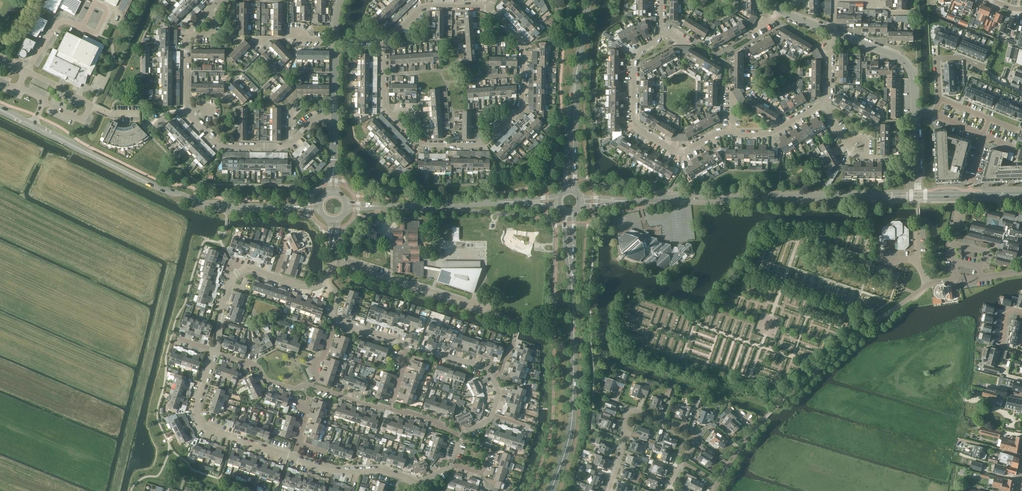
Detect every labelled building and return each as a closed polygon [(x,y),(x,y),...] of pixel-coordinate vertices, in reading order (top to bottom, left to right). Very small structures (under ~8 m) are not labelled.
[(78,0),(47,0),(43,9),(44,7),(48,9),(50,10),(55,12),(54,14),(58,5),(60,6),(59,8),(74,15),(81,2),(78,0)] [(119,27),(132,0),(106,0),(106,1),(116,6),(108,22),(119,27)] [(184,1),(192,9),(194,7),(199,11),(200,11),(201,10),(191,0),(185,0),(184,1)] [(201,10),(202,9),(202,8),(197,4),(200,1),(199,0),(191,0),(201,10)] [(394,0),(390,4),(396,10),(398,9),(400,11),(400,10),(402,9),(400,6),(394,0)] [(511,0),(503,0),(502,2),(499,4),(496,7),(498,9),(501,6),(502,6),(504,4),(506,6),(511,0)] [(516,3),(517,2),(515,0),(511,0),(506,6),(508,7),(505,10),(506,10),(502,13),(504,15),(516,3)] [(960,5),(962,0),(956,0),(955,3),(953,3),(951,10),(953,11),(955,6),(959,8),(960,5)] [(963,13),(968,0),(962,0),(960,5),(963,6),(960,13),(963,13)] [(963,13),(966,15),(968,8),(971,10),(974,2),(969,0),(968,0),(963,13)] [(184,1),(180,5),(193,18),(194,17),(194,16),(189,11),(192,9),(184,1)] [(520,7),(516,3),(504,15),(506,17),(509,14),(512,12),(514,13),(520,7)] [(390,4),(386,8),(392,14),(396,10),(390,4)] [(193,18),(180,5),(176,8),(178,10),(184,17),(186,14),(191,19),(192,19),(193,18)] [(978,20),(981,21),(986,7),(981,5),(978,13),(981,14),(978,20)] [(517,17),(523,11),(520,7),(514,13),(517,17)] [(986,7),(981,21),(984,22),(986,16),(989,17),(992,9),(986,7)] [(182,19),(184,17),(178,10),(176,8),(172,12),(173,13),(174,14),(185,26),(186,24),(186,23),(182,19)] [(386,8),(382,11),(388,18),(390,16),(392,19),(393,18),(396,22),(398,20),(394,16),(392,14),(386,8)] [(756,9),(744,9),(743,12),(747,12),(747,16),(751,16),(748,20),(750,21),(754,16),(756,16),(756,9)] [(521,21),(527,15),(529,13),(525,10),(523,11),(517,17),(515,19),(512,23),(513,25),(517,21),(519,19),(521,21)] [(382,11),(378,15),(390,27),(392,26),(389,22),(387,20),(388,18),(382,11)] [(521,25),(523,27),(525,25),(531,19),(534,16),(530,12),(529,13),(527,15),(521,21),(522,22),(520,25),(520,26),(521,25)] [(184,27),(185,26),(174,14),(173,13),(167,18),(171,22),(172,20),(176,24),(179,22),(183,27),(184,27)] [(990,21),(988,26),(987,30),(986,31),(990,32),(992,26),(994,27),(996,22),(1000,24),(1003,16),(997,14),(995,19),(994,21),(993,21),(993,22),(990,21)] [(390,27),(378,15),(374,19),(380,26),(382,24),(385,26),(388,29),(390,27)] [(681,15),(670,15),(670,21),(676,21),(676,24),(679,26),(681,24),(679,22),(679,21),(679,17),(680,17),(681,15)] [(38,16),(29,34),(37,37),(41,31),(41,30),(43,31),(44,29),(48,21),(38,16)] [(1004,22),(1000,32),(1006,34),(1008,29),(1013,31),(1018,20),(1011,17),(1008,23),(1004,22)] [(684,26),(689,29),(694,20),(693,19),(692,20),(688,18),(684,26)] [(527,27),(529,29),(535,23),(531,19),(525,25),(523,27),(519,30),(521,32),(524,29),(525,29),(527,27)] [(689,29),(694,32),(699,24),(695,22),(696,21),(694,20),(689,29)] [(527,38),(539,26),(540,25),(537,21),(535,23),(529,29),(530,30),(528,33),(525,36),(527,38)] [(641,23),(641,24),(640,24),(647,37),(650,35),(648,31),(650,29),(649,27),(652,26),(649,22),(647,23),(646,21),(645,22),(645,21),(641,23)] [(640,25),(635,27),(639,35),(642,34),(644,39),(647,37),(640,24),(641,24),(641,23),(640,22),(638,23),(640,25)] [(737,22),(736,23),(742,33),(747,30),(746,29),(749,23),(747,22),(745,26),(743,23),(739,25),(737,22)] [(736,26),(732,28),(736,36),(742,33),(736,23),(734,23),(736,26)] [(694,32),(699,35),(705,26),(703,25),(702,26),(699,24),(694,32)] [(628,28),(629,31),(630,30),(637,43),(640,41),(637,36),(639,35),(635,27),(634,25),(628,28)] [(539,26),(527,38),(528,40),(532,37),(535,35),(536,37),(543,30),(539,26)] [(705,26),(699,35),(705,38),(709,30),(706,28),(706,27),(705,26)] [(727,27),(725,28),(731,39),(736,36),(732,28),(728,30),(727,27)] [(780,38),(782,39),(787,30),(782,27),(779,32),(776,31),(773,32),(774,35),(776,34),(777,35),(781,37),(780,38)] [(725,32),(722,34),(726,42),(731,39),(725,28),(723,29),(725,32)] [(934,40),(939,42),(940,42),(944,32),(944,31),(936,28),(934,33),(937,35),(934,40)] [(630,30),(629,31),(625,33),(629,41),(631,40),(634,44),(637,43),(630,30)] [(792,33),(787,30),(782,39),(780,41),(782,43),(784,39),(788,41),(792,33)] [(88,74),(91,75),(102,52),(105,45),(84,35),(82,39),(67,32),(58,51),(53,49),(43,69),(79,87),(81,83),(85,84),(87,76),(88,74)] [(945,44),(949,34),(944,32),(940,42),(939,42),(939,43),(945,45),(945,44)] [(622,41),(616,44),(622,47),(627,44),(626,43),(629,41),(625,33),(619,36),(622,41)] [(790,44),(792,45),(797,36),(792,33),(788,41),(791,43),(790,44)] [(949,33),(949,34),(945,44),(950,46),(954,35),(949,33)] [(717,35),(716,36),(721,45),(726,42),(722,34),(718,36),(717,35)] [(959,37),(954,35),(950,46),(955,48),(959,37)] [(721,45),(716,36),(712,38),(708,36),(705,42),(710,44),(712,43),(715,48),(721,45)] [(794,45),(798,47),(802,39),(797,36),(792,45),(794,46),(794,45)] [(31,49),(33,50),(36,43),(26,37),(23,42),(19,40),(16,48),(21,50),(20,50),(20,51),(19,51),(19,52),(19,53),(18,53),(18,54),(18,55),(18,56),(19,56),(19,57),(20,57),(20,58),(21,58),(21,59),(22,59),(23,59),(24,59),(24,58),(25,58),(26,58),(26,57),(27,57),(27,56),(27,55),(27,54),(27,53),(30,52),(31,49)] [(771,37),(765,40),(770,49),(772,48),(771,47),(775,45),(771,37)] [(801,54),(802,52),(808,43),(802,39),(798,47),(800,49),(798,52),(801,54)] [(959,50),(964,52),(968,41),(963,39),(959,50)] [(245,40),(241,44),(247,51),(251,47),(245,40)] [(271,47),(275,51),(281,45),(277,40),(271,47)] [(765,40),(760,43),(764,51),(768,49),(769,50),(770,49),(765,40)] [(969,54),(973,43),(968,41),(964,52),(969,54)] [(536,48),(536,49),(537,49),(537,51),(540,51),(549,51),(549,46),(549,43),(540,43),(540,46),(540,48),(536,48)] [(760,43),(755,46),(760,55),(762,54),(761,53),(764,51),(760,43)] [(808,43),(802,52),(804,53),(805,51),(808,53),(810,50),(813,54),(815,53),(812,48),(813,46),(808,43)] [(973,43),(969,54),(974,56),(978,45),(973,43)] [(241,44),(237,48),(243,54),(247,51),(241,44)] [(611,52),(611,56),(620,56),(620,53),(621,53),(622,47),(616,44),(616,47),(609,47),(608,52),(611,52)] [(275,51),(278,55),(285,48),(281,45),(275,51)] [(979,58),(983,47),(978,45),(974,56),(979,58)] [(760,55),(755,46),(749,49),(754,56),(758,54),(758,56),(760,55)] [(979,58),(984,60),(985,57),(988,58),(990,52),(988,51),(989,49),(983,47),(979,58)] [(1006,58),(1013,59),(1015,48),(1009,47),(1006,58)] [(237,48),(233,52),(239,58),(243,54),(237,48)] [(278,55),(282,59),(288,52),(285,48),(278,55)] [(735,53),(735,59),(746,59),(746,57),(744,57),(744,53),(744,52),(746,51),(745,48),(741,50),(741,53),(735,53)] [(673,49),(668,52),(673,61),(674,60),(674,59),(677,57),(677,56),(680,56),(680,53),(680,51),(674,51),(673,49)] [(688,60),(690,61),(695,52),(690,49),(689,51),(683,51),(683,53),(688,53),(685,57),(689,59),(688,60)] [(239,58),(233,52),(229,56),(235,62),(239,58)] [(288,52),(282,59),(278,63),(282,67),(292,56),(288,52)] [(668,52),(662,55),(667,63),(670,61),(671,62),(673,61),(668,52)] [(696,64),(696,63),(701,55),(695,52),(690,61),(692,62),(696,64)] [(662,55),(657,58),(662,67),(664,66),(663,65),(667,63),(662,55)] [(699,66),(700,67),(706,58),(701,55),(696,63),(700,65),(699,66)] [(811,65),(811,67),(821,67),(821,61),(819,61),(816,55),(814,56),(816,61),(812,60),(812,65),(811,65)] [(657,58),(652,61),(656,68),(660,66),(661,68),(662,67),(657,58)] [(703,67),(706,69),(711,62),(706,58),(700,67),(702,68),(703,67)] [(647,63),(652,73),(654,77),(656,76),(653,70),(656,68),(652,61),(647,63)] [(944,65),(944,71),(954,70),(956,70),(956,64),(954,64),(954,61),(948,62),(948,65),(944,65)] [(709,76),(711,74),(716,65),(711,62),(706,69),(709,71),(707,75),(709,76)] [(871,75),(879,75),(879,66),(879,62),(871,62),(871,66),(867,66),(867,62),(862,62),(862,69),(867,69),(867,75),(871,75)] [(652,73),(647,63),(641,66),(644,72),(641,73),(641,77),(644,77),(644,75),(649,72),(650,74),(652,73)] [(716,65),(711,74),(712,75),(713,73),(717,76),(717,75),(718,76),(718,78),(721,78),(721,74),(718,73),(721,68),(716,65)] [(1018,67),(1011,85),(1019,89),(1021,84),(1021,69),(1018,67)] [(229,88),(232,92),(239,86),(240,84),(236,80),(229,88)] [(615,87),(614,90),(621,90),(621,84),(619,84),(619,81),(609,81),(608,87),(615,87)] [(286,82),(282,86),(288,92),(292,89),(286,82)] [(745,83),(735,83),(735,89),(737,89),(740,95),(742,94),(740,89),(744,89),(744,85),(748,85),(749,83),(745,83)] [(971,99),(975,88),(975,89),(975,87),(970,85),(969,87),(966,86),(964,92),(967,93),(965,96),(970,98),(971,99)] [(232,92),(236,96),(243,90),(239,86),(232,92)] [(282,86),(278,90),(284,96),(288,92),(282,86)] [(957,86),(945,87),(946,92),(949,92),(949,95),(956,95),(956,92),(957,92),(957,86)] [(236,96),(240,100),(248,92),(244,88),(243,90),(236,96)] [(976,101),(976,100),(979,92),(980,91),(975,89),(975,88),(971,99),(970,98),(970,99),(975,101),(976,101)] [(278,90),(274,94),(280,100),(284,96),(278,90)] [(821,91),(810,91),(810,93),(812,93),(812,97),(812,98),(810,99),(811,102),(815,100),(815,97),(821,97),(821,91)] [(981,102),(986,104),(990,93),(985,91),(984,94),(981,102)] [(248,92),(240,100),(244,104),(252,96),(248,92)] [(979,92),(976,100),(976,101),(981,102),(984,94),(979,92)] [(798,94),(796,95),(801,104),(807,101),(802,93),(798,96),(798,94)] [(990,93),(986,104),(991,107),(992,103),(995,104),(997,99),(994,98),(995,96),(990,93)] [(280,100),(274,94),(270,98),(276,104),(280,100)] [(834,102),(839,105),(845,96),(846,94),(844,94),(842,97),(839,94),(834,102)] [(795,97),(792,99),(796,107),(801,104),(796,95),(795,96),(795,97)] [(743,104),(748,107),(754,98),(752,97),(752,99),(748,96),(746,100),(743,96),(741,97),(744,103),(743,104)] [(839,105),(844,108),(849,101),(846,98),(846,97),(845,96),(839,105)] [(748,107),(754,110),(758,103),(755,101),(756,98),(755,97),(754,98),(748,107)] [(792,99),(789,101),(787,97),(784,99),(786,101),(791,110),(793,109),(793,110),(796,108),(796,107),(792,99)] [(996,109),(1002,111),(1005,102),(1006,100),(1001,98),(1000,100),(997,99),(995,104),(998,106),(996,109)] [(852,108),(857,111),(862,103),(858,101),(859,100),(857,99),(856,100),(852,108)] [(844,108),(850,112),(852,108),(856,100),(855,102),(853,101),(853,103),(849,101),(844,108)] [(791,110),(786,101),(784,102),(785,103),(781,105),(785,113),(791,110)] [(1002,111),(1007,113),(1010,104),(1005,102),(1002,111)] [(1010,104),(1007,113),(1011,115),(1012,115),(1016,104),(1011,102),(1010,104)] [(754,110),(759,114),(764,105),(763,104),(762,105),(758,103),(754,110)] [(857,111),(862,114),(867,105),(866,104),(865,106),(862,103),(857,111)] [(862,114),(867,117),(872,110),(868,107),(869,106),(870,105),(868,104),(867,105),(862,114)] [(1017,118),(1017,117),(1020,108),(1021,106),(1016,104),(1012,115),(1011,115),(1016,118),(1017,118)] [(759,114),(764,117),(769,109),(765,107),(766,105),(764,105),(759,114)] [(640,119),(646,123),(651,114),(650,113),(649,114),(645,112),(644,111),(644,109),(641,109),(641,113),(643,114),(640,119)] [(764,117),(769,120),(774,111),(773,110),(772,111),(769,109),(764,117)] [(867,117),(872,120),(878,111),(879,110),(877,109),(876,110),(875,112),(872,110),(867,117)] [(712,114),(710,115),(715,124),(721,121),(718,116),(720,114),(720,110),(717,110),(717,112),(716,113),(712,115),(712,114)] [(774,111),(769,120),(774,123),(777,118),(780,119),(783,117),(782,115),(780,116),(779,115),(775,113),(776,112),(774,111)] [(878,111),(872,120),(878,124),(882,116),(879,114),(879,112),(878,111)] [(646,123),(651,126),(656,118),(652,116),(653,114),(651,114),(646,123)] [(529,115),(528,117),(539,129),(541,130),(543,128),(544,128),(546,125),(543,123),(542,123),(537,118),(535,120),(533,118),(529,115)] [(709,117),(706,119),(710,127),(715,124),(710,115),(709,115),(709,117)] [(531,124),(529,126),(536,132),(539,129),(528,117),(526,118),(529,122),(531,124)] [(817,117),(814,119),(822,133),(821,131),(826,128),(822,120),(819,122),(817,117)] [(165,127),(169,131),(182,119),(181,118),(180,118),(175,122),(173,120),(165,127)] [(385,118),(381,121),(379,123),(373,129),(371,131),(375,135),(375,134),(377,133),(383,127),(381,125),(383,123),(387,119),(385,118)] [(651,126),(656,129),(661,120),(660,119),(659,120),(656,118),(651,126)] [(173,135),(174,134),(180,128),(178,126),(183,121),(183,120),(182,119),(169,131),(173,135)] [(369,125),(373,129),(379,123),(375,119),(369,125)] [(701,119),(700,120),(705,130),(710,127),(706,119),(702,121),(701,119)] [(813,125),(811,126),(815,134),(820,132),(821,134),(822,133),(814,119),(811,121),(813,125)] [(518,122),(520,124),(532,136),(536,132),(529,126),(528,128),(525,125),(525,126),(520,120),(518,122)] [(656,129),(661,132),(666,124),(662,122),(663,121),(661,120),(656,129)] [(699,123),(695,125),(699,132),(705,130),(700,120),(698,121),(699,123)] [(111,145),(116,147),(121,148),(126,148),(131,147),(135,146),(140,144),(145,141),(149,137),(135,123),(132,125),(132,126),(133,125),(136,128),(132,130),(128,131),(124,132),(119,131),(115,130),(118,124),(113,121),(111,125),(109,124),(110,123),(109,122),(101,138),(102,138),(102,137),(105,139),(103,142),(108,145),(108,144),(111,145)] [(527,140),(528,140),(532,136),(520,124),(518,122),(516,124),(521,129),(521,130),(519,132),(527,139),(527,140)] [(806,123),(803,125),(811,139),(812,139),(811,136),(815,134),(811,126),(809,128),(806,123)] [(375,134),(379,138),(387,131),(389,129),(392,125),(391,124),(387,127),(385,129),(383,127),(377,133),(375,134)] [(661,132),(666,135),(672,126),(670,125),(669,126),(666,124),(661,132)] [(174,134),(173,135),(172,136),(176,140),(177,139),(189,126),(188,125),(187,125),(182,130),(180,128),(174,134)] [(691,125),(689,126),(694,135),(699,132),(695,125),(691,127),(691,125)] [(803,131),(800,132),(805,140),(806,142),(811,139),(803,125),(800,127),(803,131)] [(177,139),(180,143),(188,135),(186,133),(190,129),(190,128),(189,126),(177,139)] [(613,132),(613,140),(622,135),(622,129),(620,129),(620,126),(611,126),(611,132),(613,132)] [(672,126),(666,135),(672,138),(673,136),(679,136),(679,134),(674,134),(676,130),(672,128),(673,127),(672,126)] [(694,135),(689,126),(688,127),(688,128),(684,130),(686,134),(682,134),(681,136),(688,136),(689,138),(694,135)] [(523,143),(527,140),(527,139),(519,132),(518,133),(515,131),(512,128),(510,130),(522,142),(523,143)] [(796,129),(793,131),(801,145),(802,145),(800,143),(805,140),(800,132),(798,133),(796,129)] [(936,171),(937,183),(945,183),(952,182),(960,182),(964,167),(966,162),(966,160),(968,152),(969,152),(971,145),(970,145),(971,141),(968,140),(961,138),(961,137),(946,133),(946,129),(941,130),(934,130),(934,134),(935,141),(935,149),(935,156),(936,164),(936,171)] [(513,138),(512,139),(518,145),(522,142),(510,130),(508,132),(511,135),(513,138)] [(378,139),(382,143),(390,135),(387,131),(379,138),(378,139)] [(382,143),(386,147),(400,133),(398,131),(395,135),(394,134),(392,136),(390,135),(382,143)] [(792,137),(790,138),(794,146),(799,143),(800,146),(801,145),(793,131),(790,132),(792,137)] [(180,143),(184,147),(197,134),(196,133),(195,133),(190,138),(188,135),(180,143)] [(386,147),(390,151),(392,149),(396,145),(398,143),(396,141),(399,138),(398,138),(402,135),(400,133),(386,147)] [(184,147),(188,151),(195,143),(193,141),(198,136),(198,135),(197,134),(184,147)] [(623,152),(623,151),(629,141),(626,140),(627,138),(622,135),(613,140),(611,141),(619,146),(617,149),(623,152)] [(785,135),(782,136),(792,153),(791,151),(796,148),(794,146),(790,138),(788,139),(785,135)] [(502,137),(514,149),(516,151),(520,147),(518,145),(512,139),(510,141),(508,139),(507,139),(504,136),(502,137)] [(792,153),(782,136),(779,138),(782,143),(779,144),(785,154),(790,151),(791,154),(792,153)] [(506,145),(504,147),(510,153),(514,149),(502,137),(500,139),(504,142),(503,143),(506,145)] [(628,154),(629,152),(637,140),(634,138),(631,143),(629,141),(623,151),(628,154)] [(388,153),(392,157),(406,143),(408,141),(406,139),(400,145),(400,144),(398,147),(396,145),(392,149),(390,151),(388,153)] [(637,140),(629,152),(635,155),(639,148),(637,146),(640,142),(637,140)] [(817,148),(821,154),(822,153),(821,152),(822,151),(823,152),(831,148),(829,146),(834,143),(832,140),(817,148)] [(192,155),(193,153),(204,142),(203,141),(202,141),(198,145),(195,143),(188,151),(192,155)] [(193,153),(197,157),(203,151),(201,149),(206,144),(206,143),(204,142),(193,153)] [(305,142),(304,143),(315,154),(316,156),(322,150),(318,146),(316,147),(313,144),(311,146),(306,142),(305,142)] [(307,150),(305,152),(311,158),(315,154),(304,143),(303,144),(303,145),(307,150)] [(392,157),(396,160),(404,153),(402,151),(404,148),(407,145),(406,143),(392,157)] [(496,143),(495,145),(506,157),(510,153),(504,147),(502,149),(500,146),(496,143)] [(639,148),(635,155),(634,157),(639,160),(647,146),(644,144),(641,149),(639,148)] [(506,157),(495,145),(493,147),(496,150),(498,153),(496,155),(502,161),(506,157)] [(639,160),(644,163),(650,154),(647,152),(650,148),(647,146),(639,160)] [(821,154),(823,158),(838,150),(836,147),(832,150),(831,148),(823,152),(822,151),(821,152),(822,153),(821,154)] [(715,153),(712,155),(718,165),(724,162),(720,155),(723,154),(722,148),(715,152),(715,153)] [(729,148),(722,148),(723,154),(724,159),(733,159),(733,150),(729,150),(729,148)] [(195,158),(199,162),(212,150),(211,149),(210,149),(205,153),(203,151),(197,157),(195,158)] [(297,149),(296,150),(309,163),(313,159),(311,158),(305,152),(303,154),(298,149),(297,149)] [(772,151),(769,151),(768,159),(775,159),(775,160),(775,155),(778,155),(778,149),(772,149),(772,151)] [(982,182),(1000,181),(1000,182),(1007,181),(1015,181),(1021,181),(1021,166),(1018,166),(1001,167),(1003,158),(1007,159),(1007,160),(1012,161),(1014,154),(1015,154),(1004,149),(1003,152),(990,149),(989,153),(987,160),(985,168),(985,167),(982,182)] [(212,150),(199,162),(203,166),(211,159),(208,156),(213,152),(213,151),(212,150)] [(309,163),(296,150),(295,151),(295,152),(300,157),(297,160),(301,164),(300,166),(303,169),(309,163)] [(823,158),(826,163),(828,162),(836,158),(835,156),(840,153),(838,150),(823,158)] [(410,154),(407,156),(399,164),(403,168),(411,160),(409,159),(412,156),(415,153),(413,151),(410,154)] [(644,163),(649,166),(657,152),(654,151),(652,155),(650,154),(644,163)] [(649,166),(655,169),(660,160),(658,159),(661,154),(657,152),(649,166)] [(708,152),(705,153),(712,166),(711,166),(712,168),(718,165),(712,155),(710,156),(708,152)] [(284,153),(282,153),(282,169),(288,169),(287,172),(292,172),(292,162),(288,162),(288,160),(284,160),(284,153)] [(404,153),(396,160),(399,164),(407,156),(404,153)] [(704,159),(702,161),(706,169),(711,166),(712,166),(705,153),(702,155),(704,159)] [(655,169),(660,172),(668,159),(665,157),(662,161),(660,160),(655,169)] [(697,157),(694,159),(701,171),(701,172),(701,173),(702,172),(703,173),(707,171),(706,169),(702,161),(700,162),(697,157)] [(836,165),(839,171),(842,166),(839,160),(838,161),(836,158),(828,162),(826,163),(827,164),(829,169),(836,165)] [(660,172),(665,175),(670,166),(668,165),(671,160),(668,159),(660,172)] [(694,165),(692,167),(697,177),(703,173),(702,172),(701,173),(701,172),(701,171),(694,159),(691,161),(694,165)] [(878,168),(876,168),(876,177),(875,177),(875,178),(877,178),(877,179),(882,179),(882,176),(886,176),(886,168),(882,168),(882,163),(878,163),(878,168)] [(670,166),(665,175),(670,179),(673,173),(676,175),(679,169),(674,166),(673,168),(670,166)] [(846,179),(852,179),(852,178),(851,178),(851,176),(852,176),(852,167),(849,167),(849,166),(842,166),(839,171),(846,171),(846,179)] [(697,177),(692,167),(689,168),(688,167),(683,170),(685,173),(686,175),(688,174),(692,180),(697,177)] [(1004,215),(1001,215),(1001,214),(989,211),(988,213),(987,214),(988,215),(987,217),(988,217),(986,225),(972,222),(969,236),(983,240),(983,239),(986,240),(986,241),(1001,244),(1004,244),(1003,250),(999,249),(999,251),(998,251),(999,252),(997,259),(996,260),(997,260),(996,263),(1011,267),(1011,264),(1012,263),(1013,258),(1016,258),(1020,242),(1017,241),(1018,240),(1019,239),(1020,236),(1021,237),(1021,210),(1020,210),(1019,212),(1019,213),(1018,217),(1016,216),(1016,213),(1005,210),(1005,212),(1004,213),(1004,215)] [(398,229),(394,229),(393,271),(397,271),(397,272),(417,272),(417,276),(423,276),(423,262),(419,262),(419,249),(421,249),(421,247),(419,247),(419,246),(417,246),(417,227),(419,227),(419,221),(398,221),(398,229)] [(882,229),(882,236),(879,235),(879,240),(882,243),(885,243),(885,240),(896,240),(896,237),(898,237),(898,244),(898,249),(898,250),(905,250),(909,246),(909,230),(905,226),(903,226),(903,224),(900,221),(893,221),(890,224),(890,226),(885,226),(882,229)] [(618,237),(618,238),(618,239),(619,242),(618,243),(619,248),(620,248),(621,254),(620,255),(622,258),(624,257),(629,259),(635,261),(636,261),(639,262),(643,263),(644,262),(646,262),(646,266),(654,269),(657,266),(664,268),(670,263),(669,255),(672,253),(670,245),(663,242),(660,241),(657,241),(657,239),(649,236),(649,234),(646,232),(645,231),(642,234),(640,233),(639,232),(631,229),(626,234),(624,233),(619,237),(618,237)] [(284,245),(285,247),(299,241),(295,234),(287,238),(289,242),(284,245)] [(233,248),(236,249),(239,240),(233,238),(230,248),(229,248),(228,248),(226,249),(229,254),(232,252),(233,248)] [(237,256),(240,257),(242,251),(245,242),(245,240),(244,238),(240,240),(240,241),(239,240),(236,249),(239,250),(237,256)] [(299,241),(285,247),(287,250),(292,247),(294,251),(302,247),(304,246),(304,245),(303,243),(302,243),(300,244),(299,241)] [(248,253),(248,251),(250,244),(245,242),(242,251),(240,257),(242,258),(245,252),(248,253)] [(249,258),(252,259),(254,253),(257,244),(251,242),(250,244),(248,251),(251,252),(249,258)] [(680,245),(677,247),(678,251),(676,253),(677,257),(681,258),(686,254),(689,255),(693,252),(691,244),(687,243),(684,246),(680,245)] [(257,254),(260,254),(262,246),(257,244),(254,253),(252,259),(255,260),(257,254)] [(260,262),(263,263),(265,256),(268,248),(262,246),(260,254),(262,255),(260,262)] [(265,256),(263,263),(266,264),(268,257),(271,258),(274,250),(274,249),(274,248),(273,248),(273,247),(272,247),(271,247),(269,247),(268,247),(268,248),(265,256)] [(212,249),(210,255),(218,258),(219,255),(224,257),(226,255),(224,250),(221,252),(221,253),(212,249)] [(286,255),(285,258),(299,263),(301,263),(303,256),(302,256),(303,252),(294,252),(294,253),(293,253),(292,257),(286,255)] [(210,255),(208,261),(223,266),(224,263),(217,261),(218,258),(210,255)] [(285,258),(284,261),(290,263),(288,267),(297,270),(299,263),(285,258)] [(834,261),(824,258),(824,261),(823,263),(832,266),(833,264),(834,261)] [(208,261),(206,267),(214,269),(215,267),(222,269),(223,266),(208,261)] [(440,271),(437,281),(473,293),(477,283),(476,283),(481,269),(480,269),(480,262),(443,262),(443,269),(441,269),(441,271),(440,271)] [(202,272),(204,272),(219,277),(220,275),(220,274),(213,272),(214,269),(206,267),(204,266),(202,272)] [(281,269),(280,272),(295,277),(296,274),(297,273),(298,270),(297,270),(288,267),(287,271),(281,269)] [(202,278),(204,279),(211,281),(212,278),(218,280),(219,277),(204,272),(202,278)] [(252,290),(259,292),(262,284),(258,282),(259,279),(256,278),(252,290)] [(204,279),(202,284),(217,289),(218,287),(212,284),(213,281),(211,281),(204,279)] [(259,292),(266,294),(270,283),(267,282),(266,285),(262,284),(259,292)] [(266,294),(273,297),(275,288),(272,287),(273,284),(270,283),(266,294)] [(202,284),(200,290),(209,293),(210,290),(216,292),(217,289),(202,284)] [(273,297),(279,299),(283,287),(280,286),(279,289),(275,288),(273,297)] [(943,288),(943,287),(939,288),(937,291),(938,294),(940,296),(941,296),(940,297),(941,300),(942,301),(953,299),(952,286),(946,287),(943,288)] [(279,299),(286,301),(289,293),(285,291),(286,288),(283,287),(279,299)] [(200,290),(198,296),(214,301),(215,298),(208,296),(209,293),(200,290)] [(350,290),(348,296),(361,300),(362,298),(357,296),(358,293),(350,290)] [(233,295),(232,298),(243,302),(246,295),(237,292),(236,296),(233,295)] [(285,305),(290,307),(293,298),(290,297),(292,292),(289,292),(289,293),(286,301),(285,305)] [(290,307),(295,308),(300,295),(297,294),(296,299),(293,298),(290,307)] [(214,301),(198,296),(197,295),(195,301),(197,302),(196,305),(205,308),(206,305),(205,304),(206,301),(213,304),(214,301)] [(348,296),(346,302),(355,305),(356,301),(360,303),(361,300),(348,296)] [(234,302),(233,306),(244,309),(241,308),(243,302),(232,298),(231,301),(234,302)] [(300,310),(306,312),(310,298),(308,298),(306,302),(303,301),(300,310)] [(1015,306),(1017,306),(1018,302),(1016,302),(1016,301),(1004,298),(1002,304),(1002,305),(1005,305),(1011,307),(1011,305),(1014,306),(1015,306)] [(311,313),(316,315),(320,302),(318,301),(316,306),(314,305),(311,313)] [(320,302),(316,315),(321,317),(324,308),(321,307),(323,303),(320,302)] [(346,302),(344,307),(357,312),(358,309),(354,308),(355,305),(346,302)] [(371,315),(374,316),(377,307),(371,305),(366,321),(369,322),(371,315)] [(231,309),(230,312),(241,316),(244,309),(233,306),(235,307),(234,310),(231,309)] [(988,313),(987,315),(993,317),(993,314),(997,315),(998,310),(995,309),(996,308),(990,306),(987,306),(986,309),(985,312),(988,313)] [(357,312),(344,307),(342,313),(343,314),(342,317),(352,320),(354,313),(357,314),(357,312)] [(375,323),(378,324),(383,307),(382,309),(377,307),(374,316),(377,317),(375,323)] [(383,319),(385,319),(388,311),(388,308),(383,307),(378,324),(380,325),(383,319)] [(386,327),(389,328),(394,313),(388,311),(385,319),(388,320),(386,327)] [(241,316),(230,312),(229,315),(232,316),(231,320),(239,323),(241,316)] [(182,332),(185,333),(190,317),(191,315),(185,313),(181,324),(184,325),(182,332)] [(394,313),(389,328),(392,329),(394,322),(397,323),(398,321),(400,315),(394,313)] [(400,315),(398,321),(400,322),(400,323),(403,324),(403,323),(406,315),(406,314),(403,313),(403,314),(400,313),(400,315)] [(406,315),(403,323),(403,324),(406,325),(406,324),(409,325),(412,317),(406,315)] [(994,317),(993,317),(987,315),(986,315),(984,321),(987,322),(986,325),(992,326),(992,323),(996,324),(997,320),(994,319),(994,317)] [(190,327),(193,328),(196,319),(190,317),(185,333),(188,334),(190,327)] [(417,318),(412,317),(409,325),(412,326),(411,327),(414,328),(417,318)] [(419,319),(417,318),(414,328),(417,329),(417,328),(420,329),(423,322),(425,323),(426,319),(420,317),(419,319)] [(194,335),(196,336),(201,321),(196,319),(193,328),(196,329),(194,335)] [(1012,326),(1021,328),(1021,322),(1014,320),(1013,324),(1012,326)] [(201,331),(204,332),(207,323),(201,321),(196,336),(199,337),(201,331)] [(436,334),(439,335),(442,326),(442,324),(437,322),(436,325),(433,333),(433,334),(436,335),(436,334)] [(207,323),(204,332),(207,333),(205,339),(208,340),(213,325),(207,323)] [(433,334),(433,333),(436,325),(430,323),(427,331),(430,332),(430,333),(433,334)] [(442,324),(442,326),(439,335),(442,336),(441,337),(444,338),(447,328),(448,326),(442,324)] [(986,331),(985,334),(990,335),(991,333),(995,334),(996,329),(993,328),(993,326),(992,326),(986,325),(985,324),(983,331),(986,331)] [(1012,326),(1012,328),(1011,332),(1013,332),(1021,335),(1021,328),(1012,326)] [(315,328),(313,333),(326,337),(327,335),(322,333),(323,331),(315,328)] [(453,330),(447,328),(444,338),(447,339),(447,338),(450,339),(452,332),(453,332),(453,330)] [(450,348),(453,349),(458,334),(453,332),(452,332),(450,339),(449,341),(452,342),(450,348)] [(1021,341),(1021,340),(1021,335),(1013,332),(1012,336),(1011,336),(1011,338),(1021,341)] [(267,339),(263,340),(267,348),(273,346),(269,338),(267,333),(264,335),(267,339)] [(275,345),(281,347),(285,334),(283,333),(281,337),(278,336),(275,345)] [(992,336),(990,335),(985,334),(983,333),(982,338),(982,340),(983,340),(983,343),(989,345),(990,342),(994,343),(995,338),(992,337),(992,336)] [(281,347),(286,349),(289,340),(286,339),(287,334),(285,334),(281,347)] [(458,343),(461,344),(464,336),(458,334),(453,349),(456,350),(458,343)] [(222,337),(221,345),(222,346),(222,347),(228,349),(231,340),(232,336),(230,335),(228,339),(222,337)] [(234,351),(236,342),(237,340),(234,338),(234,336),(232,336),(231,340),(228,349),(228,350),(230,351),(231,350),(234,351)] [(336,337),(335,339),(348,344),(350,338),(341,336),(341,338),(336,337)] [(462,352),(465,353),(469,338),(464,336),(461,344),(464,345),(462,352)] [(286,349),(292,351),(296,337),(294,337),(293,341),(289,340),(286,349)] [(296,337),(292,351),(298,352),(301,344),(297,343),(299,338),(296,337)] [(469,347),(472,348),(476,337),(475,340),(469,338),(465,353),(467,354),(469,347)] [(473,356),(476,357),(482,339),(479,338),(479,337),(478,337),(476,337),(472,348),(475,349),(473,356)] [(258,338),(256,339),(262,351),(267,348),(263,340),(260,342),(258,338)] [(311,338),(310,343),(323,348),(324,345),(319,344),(320,341),(311,338)] [(1020,347),(1021,341),(1011,338),(1010,340),(1011,340),(1010,344),(1020,347)] [(234,351),(239,352),(244,339),(241,339),(240,343),(236,342),(234,351)] [(244,339),(239,352),(245,354),(248,346),(244,345),(246,340),(244,339)] [(262,351),(256,339),(254,340),(256,344),(253,346),(257,354),(262,351)] [(339,343),(338,346),(347,349),(348,344),(335,339),(334,342),(339,343)] [(484,352),(485,350),(484,350),(487,343),(486,343),(481,341),(482,339),(476,357),(479,358),(481,351),(484,352)] [(360,349),(363,350),(366,342),(360,340),(357,348),(356,353),(358,354),(360,349)] [(485,358),(488,358),(493,343),(487,341),(486,343),(487,343),(484,350),(485,350),(487,351),(485,358)] [(367,359),(367,357),(372,343),(366,342),(363,350),(366,351),(365,356),(365,357),(365,358),(366,358),(367,359)] [(323,348),(310,343),(308,349),(317,351),(318,349),(322,350),(323,348)] [(371,353),(374,354),(377,345),(372,343),(367,357),(370,357),(371,353)] [(493,353),(496,354),(499,345),(493,343),(488,358),(491,359),(493,353)] [(376,359),(379,360),(383,347),(377,345),(374,354),(378,355),(376,359)] [(499,345),(496,354),(499,355),(496,361),(499,362),(504,347),(499,345)] [(169,361),(175,363),(178,354),(175,353),(177,347),(174,346),(169,361)] [(383,347),(379,360),(381,361),(382,356),(386,357),(389,349),(383,347)] [(516,348),(515,351),(522,353),(530,356),(532,350),(524,347),(523,350),(516,348)] [(991,349),(985,348),(983,357),(989,359),(987,364),(990,365),(990,367),(989,366),(988,371),(994,373),(995,368),(994,368),(994,366),(995,366),(997,360),(998,361),(1001,351),(999,350),(1000,349),(992,347),(991,349)] [(175,363),(181,365),(184,356),(183,356),(186,350),(183,349),(181,355),(178,354),(175,363)] [(345,354),(332,349),(331,352),(336,354),(335,356),(343,359),(345,354)] [(186,369),(187,367),(189,358),(186,357),(189,351),(186,350),(183,356),(184,356),(181,365),(180,367),(186,369)] [(521,356),(520,359),(529,361),(530,356),(522,353),(515,351),(514,354),(521,356)] [(187,367),(192,369),(195,360),(197,353),(194,352),(192,359),(189,358),(187,367)] [(195,360),(192,369),(198,370),(201,362),(198,361),(200,354),(197,353),(195,360)] [(326,360),(325,362),(338,366),(340,361),(331,358),(330,361),(326,360)] [(512,359),(511,362),(518,365),(518,364),(527,367),(529,361),(520,359),(519,362),(512,359)] [(413,363),(412,365),(417,367),(425,370),(427,364),(418,361),(417,364),(413,363)] [(215,374),(220,376),(225,363),(222,362),(221,366),(218,366),(215,374)] [(329,366),(328,369),(336,372),(338,366),(325,362),(324,364),(329,366)] [(517,367),(516,370),(525,373),(527,367),(518,364),(518,365),(511,362),(511,365),(517,367)] [(421,374),(423,375),(425,370),(417,367),(412,365),(409,364),(409,367),(416,369),(415,372),(421,374)] [(226,377),(231,379),(234,371),(235,366),(233,365),(231,370),(228,369),(226,377)] [(437,374),(440,375),(443,367),(437,365),(435,373),(435,374),(433,378),(436,379),(437,374)] [(234,371),(231,379),(236,381),(239,372),(236,371),(238,367),(235,366),(234,371)] [(442,381),(445,382),(446,377),(449,369),(443,367),(440,375),(444,376),(442,381)] [(448,378),(452,379),(455,371),(449,369),(446,377),(445,382),(447,383),(448,378)] [(509,371),(508,374),(514,376),(523,379),(525,373),(516,370),(515,373),(509,371)] [(407,372),(406,375),(411,376),(420,379),(421,374),(415,372),(413,371),(412,374),(407,372)] [(453,388),(455,389),(458,381),(460,372),(455,371),(452,379),(455,380),(453,388)] [(325,376),(324,379),(333,382),(335,377),(321,372),(321,375),(325,376)] [(342,384),(348,386),(351,378),(350,377),(352,373),(350,372),(348,377),(345,376),(342,384)] [(384,372),(382,377),(390,380),(391,377),(396,378),(397,376),(392,374),(384,372)] [(458,381),(455,389),(457,390),(460,382),(463,383),(466,374),(460,372),(458,381)] [(348,386),(354,388),(356,379),(353,378),(354,374),(352,373),(350,377),(351,378),(348,386)] [(514,376),(508,374),(507,376),(513,379),(513,382),(523,385),(525,379),(523,379),(514,376)] [(179,375),(178,378),(176,384),(191,389),(192,386),(186,384),(187,381),(185,380),(186,377),(179,375)] [(244,379),(247,384),(259,378),(258,376),(254,378),(252,375),(244,379)] [(410,379),(409,382),(418,384),(420,379),(411,376),(406,375),(406,377),(410,379)] [(354,388),(359,390),(363,377),(361,376),(360,380),(356,379),(354,388)] [(363,377),(359,390),(365,392),(368,383),(364,382),(366,377),(363,377)] [(382,377),(380,382),(389,385),(393,386),(394,384),(390,382),(390,380),(382,377)] [(247,384),(249,389),(257,385),(256,382),(260,380),(259,378),(247,384)] [(469,382),(472,389),(483,383),(482,381),(479,382),(477,378),(469,382)] [(616,381),(608,378),(604,388),(608,389),(607,390),(615,393),(617,385),(623,387),(625,381),(617,378),(616,381)] [(333,382),(324,379),(324,382),(319,380),(318,383),(323,384),(331,387),(333,382)] [(1012,389),(1020,391),(1020,392),(1021,392),(1021,382),(1014,380),(1012,389)] [(483,383),(472,389),(475,396),(483,392),(481,388),(484,386),(483,383)] [(176,384),(174,390),(183,392),(184,389),(190,392),(191,389),(176,384)] [(635,397),(640,398),(641,394),(647,396),(650,387),(644,385),(643,387),(635,384),(631,396),(635,397)] [(249,389),(252,394),(260,390),(264,388),(263,385),(259,388),(257,385),(249,389)] [(407,389),(406,392),(415,395),(416,389),(403,385),(402,388),(407,389)] [(379,387),(377,392),(390,397),(391,394),(386,393),(387,390),(379,387)] [(510,388),(509,391),(516,393),(527,397),(529,391),(518,387),(517,390),(510,388)] [(997,387),(996,392),(995,393),(998,394),(998,395),(1006,397),(1008,389),(997,387)] [(217,388),(215,394),(223,397),(224,397),(228,398),(229,396),(224,394),(225,391),(217,388)] [(260,390),(252,394),(254,399),(262,395),(261,392),(265,390),(264,388),(260,390)] [(265,400),(271,402),(273,393),(274,393),(275,389),(273,388),(271,393),(268,392),(265,400)] [(271,402),(276,404),(279,395),(276,394),(277,389),(275,389),(274,393),(273,393),(271,402)] [(984,389),(982,396),(996,400),(998,395),(998,394),(995,393),(996,392),(984,389)] [(174,390),(173,395),(188,400),(189,397),(182,395),(183,392),(174,390)] [(276,404),(281,405),(284,397),(285,392),(283,391),(281,396),(279,395),(276,404)] [(515,396),(514,399),(523,402),(524,396),(527,397),(516,393),(509,391),(508,394),(515,396)] [(284,397),(281,405),(284,406),(283,412),(287,413),(289,406),(290,406),(292,400),(292,399),(292,397),(289,396),(289,398),(286,398),(288,393),(285,392),(284,397)] [(390,397),(377,392),(375,397),(384,400),(385,397),(389,399),(390,397)] [(215,394),(213,400),(222,402),(223,399),(227,401),(228,398),(224,397),(223,397),(215,394)] [(654,397),(651,407),(659,410),(658,411),(663,413),(665,406),(661,404),(663,399),(661,399),(661,396),(661,395),(660,395),(658,394),(657,395),(656,397),(654,397)] [(173,395),(171,401),(179,404),(180,401),(187,403),(188,400),(173,395)] [(413,400),(400,395),(399,398),(404,399),(403,402),(411,405),(413,400)] [(423,407),(429,409),(432,401),(433,396),(431,395),(430,400),(426,399),(423,407)] [(429,409),(435,411),(438,402),(434,401),(436,397),(433,396),(432,401),(429,409)] [(476,397),(473,404),(485,408),(486,405),(483,404),(484,400),(476,397)] [(1006,408),(1021,411),(1021,399),(1008,397),(1006,408)] [(435,411),(441,413),(444,404),(443,404),(445,400),(443,399),(441,404),(438,402),(435,411)] [(507,399),(506,402),(512,405),(521,407),(523,402),(514,399),(513,402),(507,399)] [(213,400),(211,405),(220,408),(224,410),(225,407),(220,406),(222,402),(213,400)] [(312,404),(325,408),(327,403),(319,400),(318,403),(313,402),(312,404)] [(441,413),(447,415),(449,406),(446,405),(447,401),(445,400),(443,404),(444,404),(441,413)] [(604,411),(602,415),(610,417),(611,414),(615,416),(617,408),(611,406),(612,403),(607,400),(605,405),(608,406),(605,412),(604,411)] [(176,413),(176,414),(183,413),(185,409),(178,407),(179,404),(171,401),(169,407),(171,408),(170,411),(176,413)] [(511,407),(510,410),(519,413),(521,407),(512,405),(506,402),(505,405),(511,407)] [(334,415),(340,417),(343,409),(344,404),(342,403),(340,408),(337,407),(336,412),(335,414),(334,415)] [(449,406),(447,415),(452,417),(455,408),(455,406),(456,403),(454,403),(453,407),(449,406)] [(315,411),(324,414),(326,414),(328,409),(325,408),(312,404),(311,406),(316,408),(315,411)] [(471,411),(477,417),(478,413),(479,414),(481,410),(484,411),(485,408),(473,404),(471,411)] [(220,408),(211,405),(209,411),(218,414),(219,411),(224,412),(224,410),(220,408)] [(678,409),(675,417),(686,421),(687,417),(691,418),(695,409),(690,407),(686,406),(686,407),(679,405),(678,409)] [(345,419),(350,420),(353,412),(354,407),(352,406),(350,411),(348,410),(345,419)] [(355,422),(360,424),(365,411),(363,410),(362,410),(361,414),(358,414),(355,422)] [(519,413),(510,410),(509,413),(503,411),(502,414),(517,419),(519,413)] [(708,419),(713,421),(716,414),(711,412),(710,414),(701,410),(697,421),(706,424),(708,419)] [(470,412),(463,415),(469,426),(472,425),(470,422),(474,420),(474,419),(477,417),(471,411),(470,412)] [(729,423),(726,426),(734,433),(741,424),(735,419),(738,416),(732,411),(728,415),(728,416),(730,418),(726,421),(729,423)] [(170,422),(173,428),(181,424),(179,421),(186,418),(183,413),(176,414),(177,416),(174,417),(173,415),(172,415),(169,417),(170,419),(171,421),(170,422)] [(365,426),(370,427),(373,419),(375,414),(372,413),(371,418),(368,417),(365,426)] [(462,413),(456,417),(461,427),(465,425),(466,428),(469,426),(463,415),(462,413)] [(320,424),(322,419),(309,414),(308,417),(313,418),(312,421),(315,422),(320,424)] [(373,419),(370,427),(376,429),(377,426),(379,420),(376,420),(377,415),(375,414),(373,419)] [(610,417),(602,415),(601,414),(600,419),(605,420),(603,427),(613,431),(616,423),(609,421),(610,417)] [(288,415),(286,420),(294,423),(299,425),(300,422),(295,421),(296,418),(288,415)] [(381,427),(386,429),(389,421),(391,416),(388,415),(387,420),(384,419),(383,422),(381,427)] [(233,429),(239,431),(242,422),(243,417),(241,417),(240,421),(236,420),(233,429)] [(239,431),(245,432),(248,424),(244,423),(246,418),(243,417),(242,422),(239,431)] [(391,431),(397,432),(399,424),(401,419),(399,418),(397,423),(394,422),(391,431)] [(403,431),(408,433),(411,424),(412,419),(410,419),(408,423),(405,422),(404,426),(405,426),(403,431)] [(411,424),(408,433),(407,435),(412,437),(413,434),(416,426),(413,425),(415,420),(412,419),(411,424)] [(245,432),(251,434),(253,426),(255,421),(253,420),(251,425),(248,424),(245,432)] [(251,434),(256,436),(259,428),(256,427),(257,422),(255,421),(253,426),(251,434)] [(413,434),(418,436),(421,428),(423,423),(420,422),(418,427),(416,426),(413,434)] [(173,428),(175,433),(190,425),(188,423),(182,426),(181,424),(173,428)] [(421,428),(418,436),(423,438),(426,429),(423,428),(425,424),(423,423),(421,428)] [(488,437),(494,439),(497,431),(499,424),(496,423),(494,430),(491,429),(490,430),(487,429),(486,433),(489,435),(488,437)] [(256,436),(262,438),(265,430),(266,425),(264,424),(263,429),(259,428),(256,436)] [(494,439),(500,441),(502,433),(499,432),(502,425),(499,424),(497,431),(494,439)] [(177,439),(178,438),(186,434),(185,431),(191,428),(190,425),(175,433),(174,434),(177,439)] [(265,430),(262,438),(268,440),(271,431),(267,430),(269,426),(266,425),(265,430)] [(284,425),(282,431),(291,433),(296,435),(297,432),(292,431),(293,428),(284,425)] [(320,435),(322,430),(313,427),(309,425),(308,428),(312,430),(311,432),(320,435)] [(500,441),(505,443),(508,435),(508,434),(510,428),(507,427),(505,434),(502,433),(500,441)] [(640,439),(647,441),(648,437),(647,437),(649,431),(639,427),(636,433),(640,435),(640,436),(641,436),(640,439)] [(980,432),(995,436),(996,431),(981,427),(980,432)] [(505,443),(511,445),(514,436),(511,435),(513,429),(510,428),(508,434),(508,435),(505,443)] [(724,435),(716,429),(712,434),(715,437),(711,442),(714,444),(715,443),(722,448),(727,442),(722,437),(724,435)] [(435,435),(433,441),(442,444),(446,446),(447,443),(443,442),(443,439),(441,438),(442,435),(428,430),(427,432),(435,435)] [(291,433),(282,431),(281,436),(289,439),(290,436),(295,437),(296,435),(291,433)] [(511,445),(517,447),(519,438),(522,432),(519,431),(517,437),(514,436),(511,445)] [(313,438),(316,439),(319,440),(321,441),(322,436),(320,435),(311,432),(311,435),(306,433),(305,436),(307,437),(313,438)] [(519,438),(517,447),(522,449),(525,440),(522,439),(524,433),(522,432),(519,438)] [(189,440),(191,444),(196,438),(194,433),(187,437),(186,434),(178,438),(181,444),(189,440)] [(604,440),(597,437),(593,436),(591,440),(595,442),(601,444),(598,451),(606,454),(606,453),(610,455),(611,454),(610,454),(612,449),(613,449),(613,448),(608,447),(609,446),(602,443),(604,440)] [(1020,454),(1021,444),(1021,438),(1017,436),(1015,443),(1013,442),(1013,440),(1003,438),(1000,449),(1020,454)] [(669,449),(670,446),(675,448),(677,441),(668,437),(667,438),(664,437),(662,444),(663,444),(662,447),(667,449),(669,449)] [(194,456),(198,457),(201,447),(198,446),(200,439),(196,438),(191,444),(195,445),(192,454),(193,455),(194,456)] [(337,455),(339,456),(342,447),(339,446),(341,439),(339,438),(338,441),(336,445),(333,454),(334,454),(334,455),(336,456),(337,455)] [(328,452),(333,454),(336,445),(338,441),(336,440),(334,445),(330,443),(330,444),(328,450),(328,452)] [(198,456),(204,457),(209,442),(206,441),(204,448),(201,447),(198,457),(198,456)] [(633,442),(631,449),(640,452),(640,451),(643,452),(644,448),(645,449),(647,444),(640,441),(639,444),(633,442)] [(204,457),(209,459),(212,451),(210,450),(212,443),(209,442),(204,457)] [(356,454),(362,456),(365,448),(366,443),(364,442),(363,447),(359,446),(356,454)] [(362,456),(368,458),(371,450),(367,449),(369,444),(366,443),(365,448),(362,456)] [(344,457),(345,458),(348,449),(349,444),(347,444),(345,448),(342,447),(339,456),(341,457),(342,458),(344,458),(344,457)] [(348,449),(345,458),(351,460),(354,451),(350,450),(352,445),(349,444),(348,449)] [(368,458),(374,460),(377,452),(376,452),(379,445),(376,444),(374,451),(371,450),(368,458)] [(209,459),(215,461),(220,446),(217,445),(215,452),(212,451),(209,459)] [(380,462),(380,460),(382,453),(379,452),(381,445),(379,445),(376,452),(377,452),(374,460),(380,462)] [(654,445),(652,450),(662,454),(660,459),(664,460),(663,462),(665,463),(664,463),(666,464),(666,463),(668,464),(668,462),(670,462),(672,455),(668,454),(670,450),(661,447),(654,445)] [(220,446),(215,461),(215,463),(221,465),(224,455),(221,454),(223,447),(220,446)] [(431,446),(430,451),(438,454),(443,456),(444,453),(439,452),(440,449),(431,446)] [(987,455),(985,455),(985,454),(986,449),(979,446),(976,456),(983,458),(982,459),(985,460),(987,454),(987,455)] [(228,463),(233,465),(236,456),(233,455),(236,449),(233,448),(228,463)] [(385,462),(386,462),(389,453),(390,449),(388,448),(386,453),(383,451),(382,453),(380,460),(382,461),(383,462),(384,462),(385,462)] [(712,465),(714,462),(713,461),(714,460),(713,460),(714,458),(711,456),(713,452),(707,448),(704,452),(703,451),(698,460),(709,467),(710,465),(711,464),(712,465)] [(389,463),(392,464),(394,455),(391,454),(392,449),(390,449),(389,453),(386,462),(387,463),(388,464),(389,463)] [(392,464),(397,466),(400,457),(401,452),(402,451),(402,450),(400,450),(398,456),(394,455),(392,464)] [(233,465),(239,467),(244,452),(241,451),(239,457),(236,456),(233,465)] [(438,454),(430,451),(428,457),(437,460),(438,457),(442,458),(443,456),(438,454)] [(999,459),(998,461),(1005,463),(1005,464),(1011,465),(1011,467),(1018,469),(1020,458),(1001,452),(996,451),(995,454),(999,456),(999,459)] [(238,469),(244,471),(248,460),(245,459),(247,453),(244,452),(239,467),(238,469)] [(400,457),(397,466),(403,467),(406,459),(402,458),(404,453),(401,452),(400,457)] [(496,454),(495,457),(510,462),(512,455),(503,452),(502,456),(496,454)] [(244,471),(250,472),(255,455),(253,454),(250,461),(248,460),(244,471)] [(586,467),(594,470),(596,465),(599,466),(599,467),(603,468),(603,467),(607,469),(610,462),(603,460),(604,457),(597,454),(593,466),(587,464),(586,467)] [(626,460),(626,461),(626,462),(626,463),(631,464),(629,468),(630,468),(637,470),(637,469),(635,468),(636,466),(637,462),(640,463),(642,457),(636,454),(635,458),(629,456),(628,456),(627,457),(627,458),(626,458),(626,459),(626,460)] [(250,472),(255,474),(256,472),(258,466),(259,464),(256,463),(258,456),(255,455),(250,472)] [(500,462),(499,466),(507,469),(510,462),(495,457),(494,460),(500,462)] [(425,459),(418,463),(424,473),(426,472),(425,469),(429,467),(425,459)] [(255,474),(261,476),(266,461),(263,460),(261,467),(258,466),(256,472),(255,474)] [(261,476),(267,478),(270,470),(267,469),(269,462),(266,461),(261,476)] [(654,465),(652,471),(665,476),(667,469),(661,467),(663,464),(655,461),(653,465),(654,465)] [(972,461),(970,468),(977,470),(977,471),(981,472),(983,465),(983,464),(972,461)] [(424,473),(418,463),(411,466),(416,474),(419,472),(421,475),(424,473)] [(1005,475),(1006,472),(1007,466),(995,463),(993,472),(1005,475)] [(266,480),(272,482),(278,465),(275,464),(273,470),(270,470),(267,478),(266,480)] [(278,465),(272,482),(273,480),(279,482),(281,473),(278,472),(280,466),(278,465)] [(492,468),(491,471),(505,475),(507,469),(499,466),(498,470),(492,468)] [(1007,466),(1006,472),(1009,473),(1016,475),(1018,469),(1007,466)] [(283,485),(288,487),(292,477),(289,476),(291,469),(288,468),(283,485)] [(624,470),(621,476),(624,477),(624,479),(627,480),(628,479),(634,481),(637,471),(637,470),(630,468),(629,471),(624,470)] [(594,475),(590,485),(595,487),(596,484),(601,486),(604,479),(597,476),(599,472),(592,470),(590,474),(594,475)] [(295,487),(300,472),(297,471),(295,478),(292,477),(288,487),(294,489),(295,487)] [(494,480),(497,481),(497,480),(503,482),(505,475),(491,471),(490,474),(496,476),(494,480)] [(295,487),(301,489),(301,487),(303,481),(303,480),(300,480),(303,473),(300,472),(295,487)] [(448,485),(455,488),(460,473),(457,472),(455,478),(451,477),(448,485)] [(688,487),(696,490),(700,490),(704,484),(696,480),(697,476),(688,472),(686,475),(689,477),(684,486),(688,487)] [(306,490),(307,489),(312,474),(309,473),(307,480),(304,479),(303,480),(303,481),(301,487),(301,489),(306,490)] [(455,488),(462,490),(465,481),(461,480),(463,474),(460,473),(455,488)] [(307,489),(313,490),(315,482),(312,481),(315,475),(312,474),(307,489)] [(652,482),(650,487),(660,490),(662,483),(654,480),(656,477),(648,475),(646,480),(652,482)] [(1015,481),(1009,479),(1009,480),(1004,479),(1004,478),(995,476),(992,487),(1001,489),(1001,490),(1007,490),(1013,490),(1015,481)] [(313,490),(312,490),(319,490),(323,477),(320,477),(318,483),(315,482),(313,490)] [(319,490),(325,490),(327,486),(324,485),(326,478),(323,477),(319,490)] [(465,490),(469,490),(473,478),(470,477),(468,483),(465,481),(462,490),(465,490)] [(477,489),(478,489),(478,486),(474,485),(476,479),(473,478),(469,490),(477,490),(477,489)] [(497,481),(495,487),(492,489),(493,490),(498,490),(499,489),(504,490),(506,483),(503,482),(497,480),(497,481)] [(338,482),(335,481),(333,488),(330,487),(328,490),(335,490),(338,482)] [(380,482),(378,487),(387,490),(389,485),(380,482)] [(616,490),(618,490),(627,490),(630,484),(627,483),(625,486),(619,484),(616,490)]
